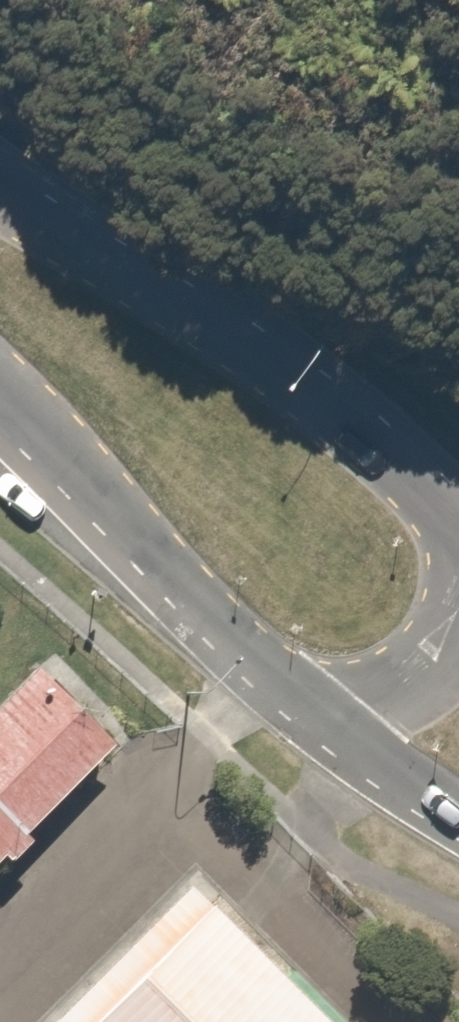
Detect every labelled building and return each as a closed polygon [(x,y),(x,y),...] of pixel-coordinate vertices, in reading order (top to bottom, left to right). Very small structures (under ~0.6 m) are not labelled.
[(32,668),(0,699),(0,858),(4,862),(25,841),(18,834),(108,744),(32,668)] [(185,885),(46,1021),(322,1021),(185,885)]
